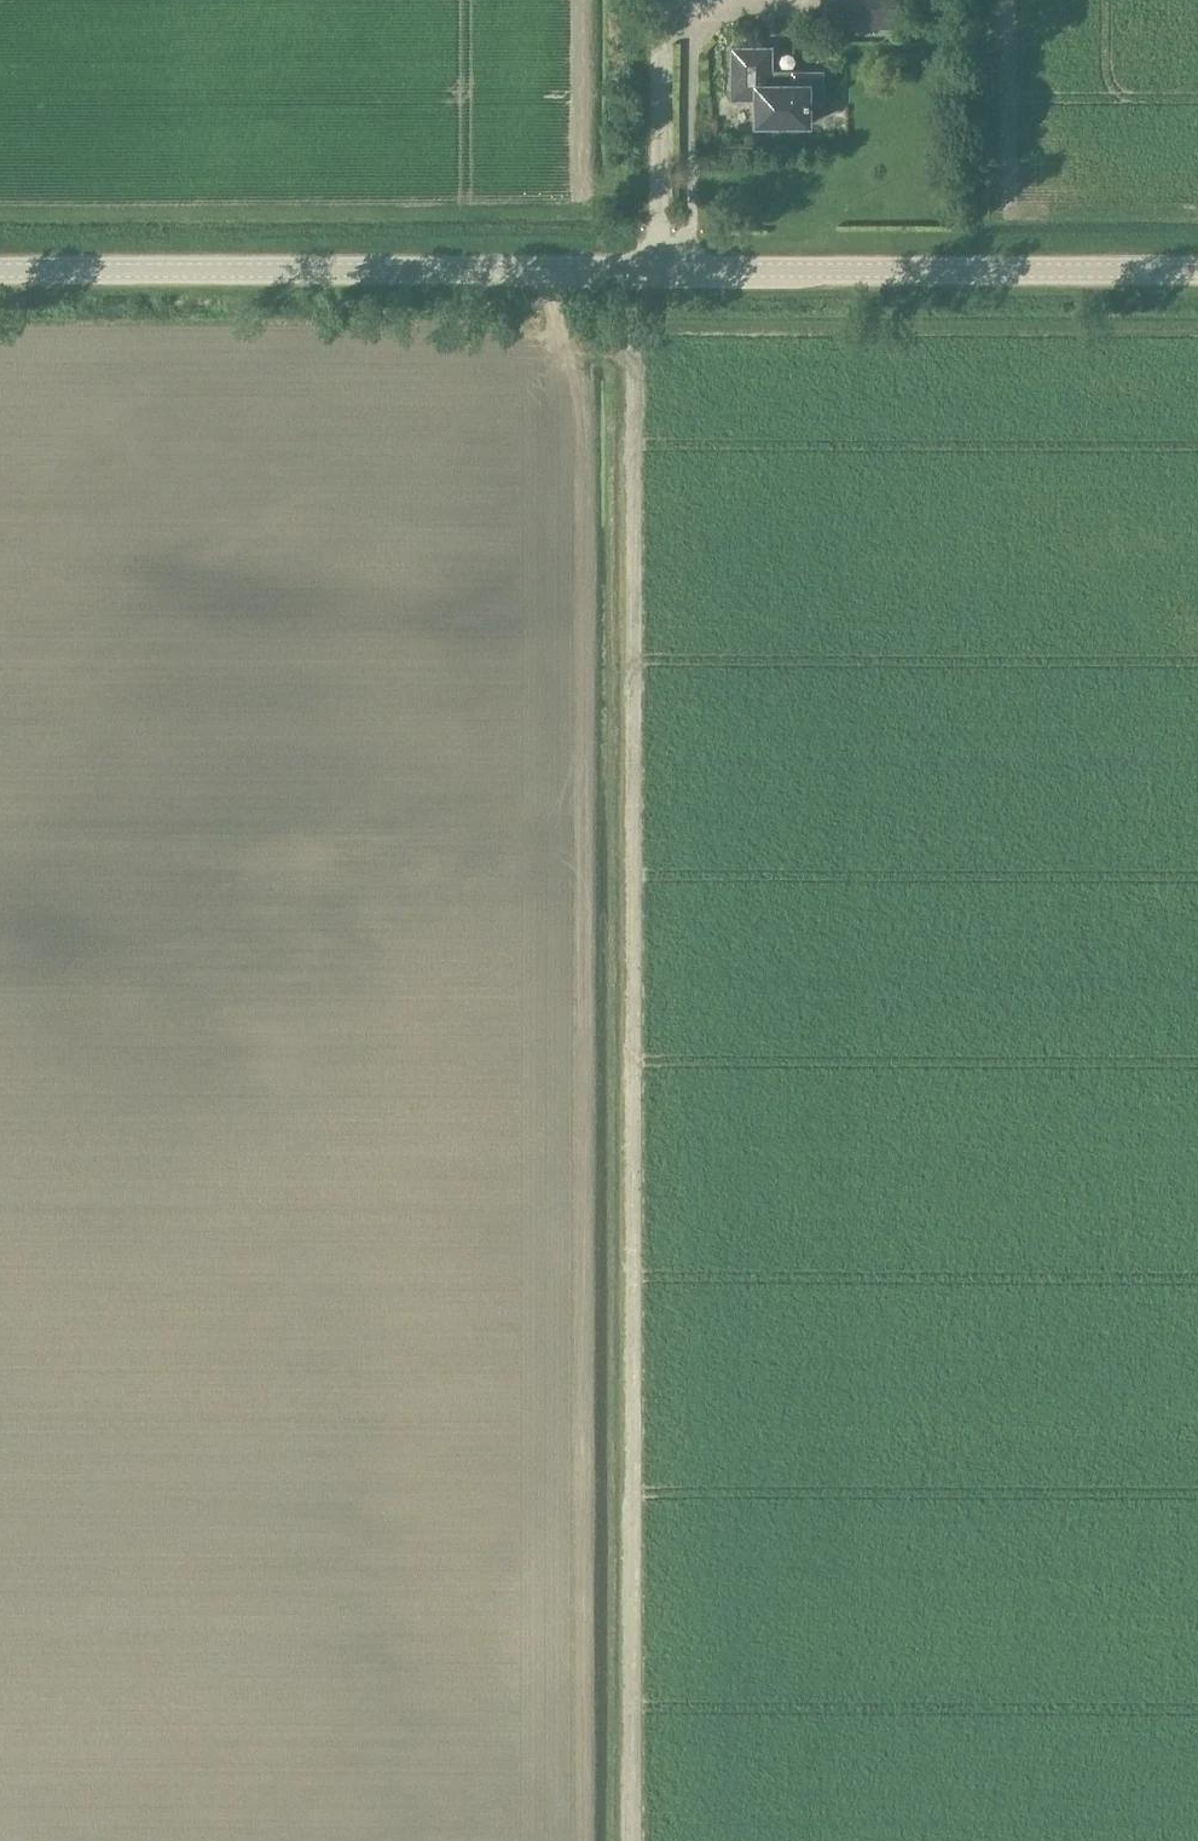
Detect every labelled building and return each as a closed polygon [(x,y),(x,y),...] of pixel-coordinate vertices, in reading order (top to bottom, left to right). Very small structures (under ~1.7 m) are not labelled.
[(873,26),(895,26),(895,0),(873,0),(873,26)] [(733,47),(733,98),(750,98),(757,105),(757,123),(777,123),(777,125),(791,125),(791,123),(810,123),(810,100),(823,100),(823,83),(809,73),(797,73),(797,85),(772,85),(772,47),(733,47)]
